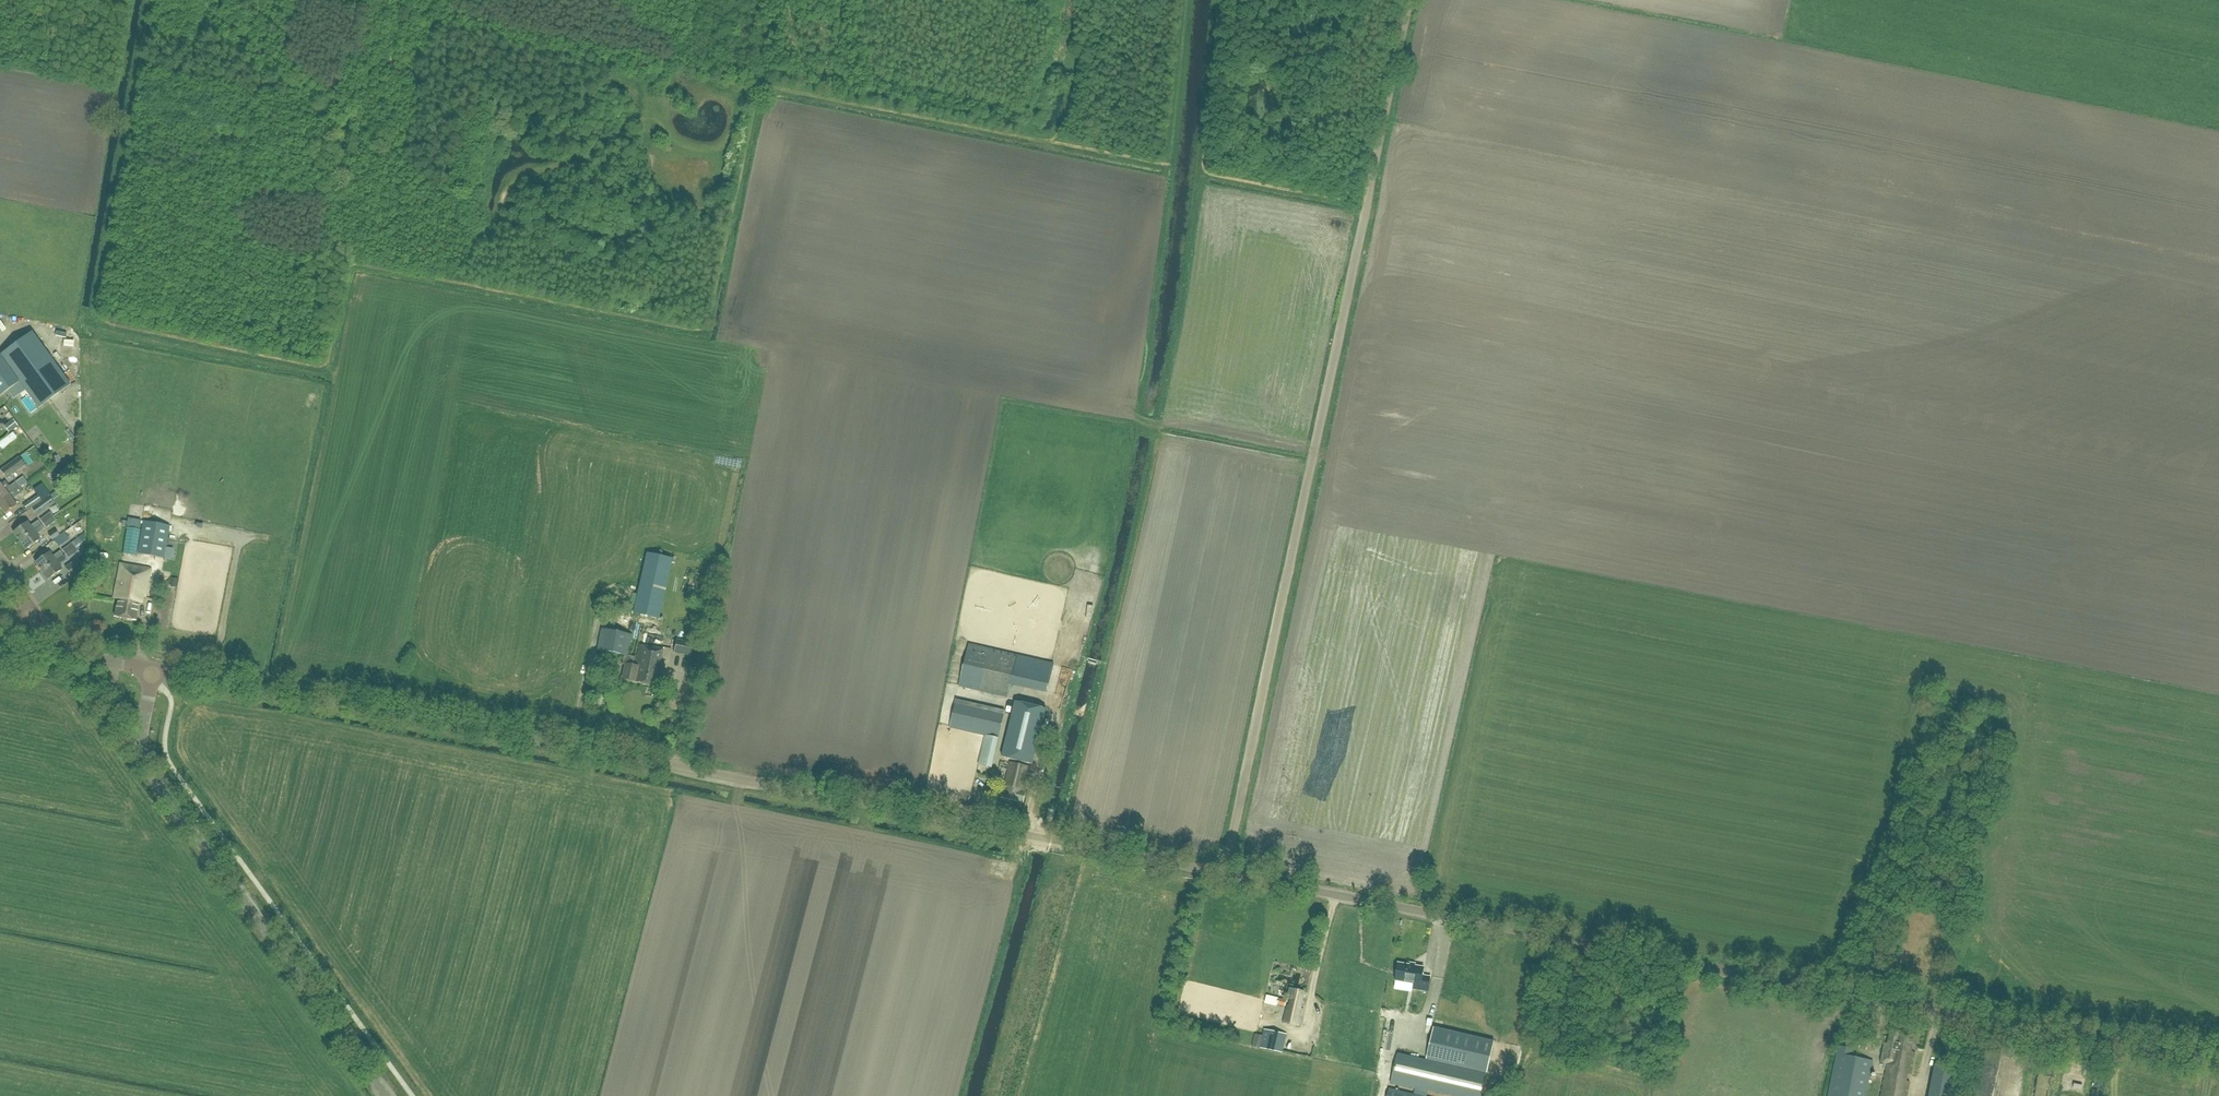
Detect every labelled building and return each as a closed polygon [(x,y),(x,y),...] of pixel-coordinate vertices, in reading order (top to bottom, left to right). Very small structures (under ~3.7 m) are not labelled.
[(46,222),(34,220),(30,240),(42,243),(46,222)] [(42,243),(54,245),(58,224),(46,222),(42,243)] [(19,382),(38,408),(70,385),(32,332),(0,355),(0,396),(19,382)] [(3,437),(6,444),(12,441),(9,434),(3,437)] [(6,479),(25,466),(19,457),(0,470),(0,471),(6,479)] [(19,487),(16,482),(5,490),(0,484),(0,485),(0,502),(19,487)] [(0,502),(0,507),(5,515),(17,506),(12,500),(23,492),(19,487),(0,502)] [(41,501),(37,496),(23,506),(27,511),(41,501)] [(49,496),(32,509),(37,516),(55,504),(49,496)] [(19,517),(27,512),(24,507),(16,512),(19,517)] [(43,524),(53,517),(50,513),(40,520),(43,524)] [(53,517),(43,524),(46,528),(56,521),(53,517)] [(19,541),(41,526),(38,521),(30,527),(27,523),(13,532),(19,541)] [(164,558),(170,527),(143,522),(138,553),(164,558)] [(65,524),(55,531),(58,536),(68,529),(65,524)] [(41,526),(19,541),(26,550),(39,540),(36,535),(44,530),(41,526)] [(67,533),(57,539),(60,544),(71,538),(67,533)] [(65,554),(75,547),(80,543),(77,540),(72,543),(72,542),(62,550),(65,554)] [(50,547),(55,553),(61,548),(57,542),(50,547)] [(75,547),(65,554),(68,558),(78,552),(75,547)] [(41,571),(63,556),(60,552),(52,557),(49,553),(35,563),(41,571)] [(63,556),(41,571),(48,580),(62,570),(58,565),(66,560),(63,556)] [(641,616),(658,620),(662,620),(663,611),(661,611),(671,561),(654,557),(641,616)] [(64,568),(72,578),(84,568),(77,559),(64,568)] [(135,621),(140,596),(145,597),(150,571),(120,565),(113,599),(118,599),(114,617),(135,621)] [(597,650),(627,656),(631,635),(601,629),(597,650)] [(690,655),(690,643),(677,643),(676,654),(690,655)] [(622,678),(638,681),(654,684),(657,671),(661,649),(639,645),(636,661),(638,661),(637,666),(624,663),(622,678)] [(967,645),(958,686),(1008,697),(1011,684),(1047,692),(1054,664),(967,645)] [(957,700),(950,728),(985,736),(998,738),(1005,711),(957,700)] [(1046,709),(1015,702),(1002,757),(1033,765),(1046,709)] [(993,761),(980,758),(979,764),(992,767),(993,761)] [(1004,786),(1002,795),(1007,796),(1006,798),(1017,801),(1018,799),(1024,801),(1026,792),(1023,791),(1029,765),(1013,761),(1007,787),(1004,786)] [(1427,991),(1430,978),(1421,976),(1423,967),(1398,963),(1395,980),(1414,983),(1413,988),(1427,991)] [(1300,1008),(1304,992),(1289,988),(1287,998),(1291,999),(1289,1006),(1287,1005),(1284,1022),(1298,1025),(1302,1008),(1300,1008)] [(1285,1006),(1286,1001),(1279,999),(1279,998),(1267,995),(1265,1003),(1276,1006),(1277,1005),(1285,1006)] [(1487,1073),(1494,1042),(1433,1028),(1426,1059),(1487,1073)] [(1263,1029),(1262,1036),(1255,1034),(1252,1047),(1260,1048),(1282,1053),(1287,1034),(1263,1029)] [(1907,1082),(1908,1075),(1911,1076),(1916,1053),(1912,1052),(1914,1046),(1916,1047),(1919,1036),(1892,1030),(1884,1063),(1888,1064),(1881,1095),(1907,1095),(1909,1082),(1907,1082)] [(1829,1095),(1866,1095),(1873,1061),(1851,1056),(1852,1049),(1839,1046),(1829,1095)] [(1428,1090),(1452,1095),(1481,1095),(1486,1075),(1397,1054),(1390,1083),(1415,1088),(1413,1094),(1389,1089),(1387,1095),(1427,1095),(1428,1090)] [(2023,1059),(2015,1058),(2009,1095),(2016,1095),(2023,1059)] [(1927,1095),(1955,1095),(1960,1070),(1933,1064),(1927,1095)] [(2037,1095),(2053,1095),(2052,1088),(2058,1088),(2057,1078),(2037,1079),(2037,1095)]
